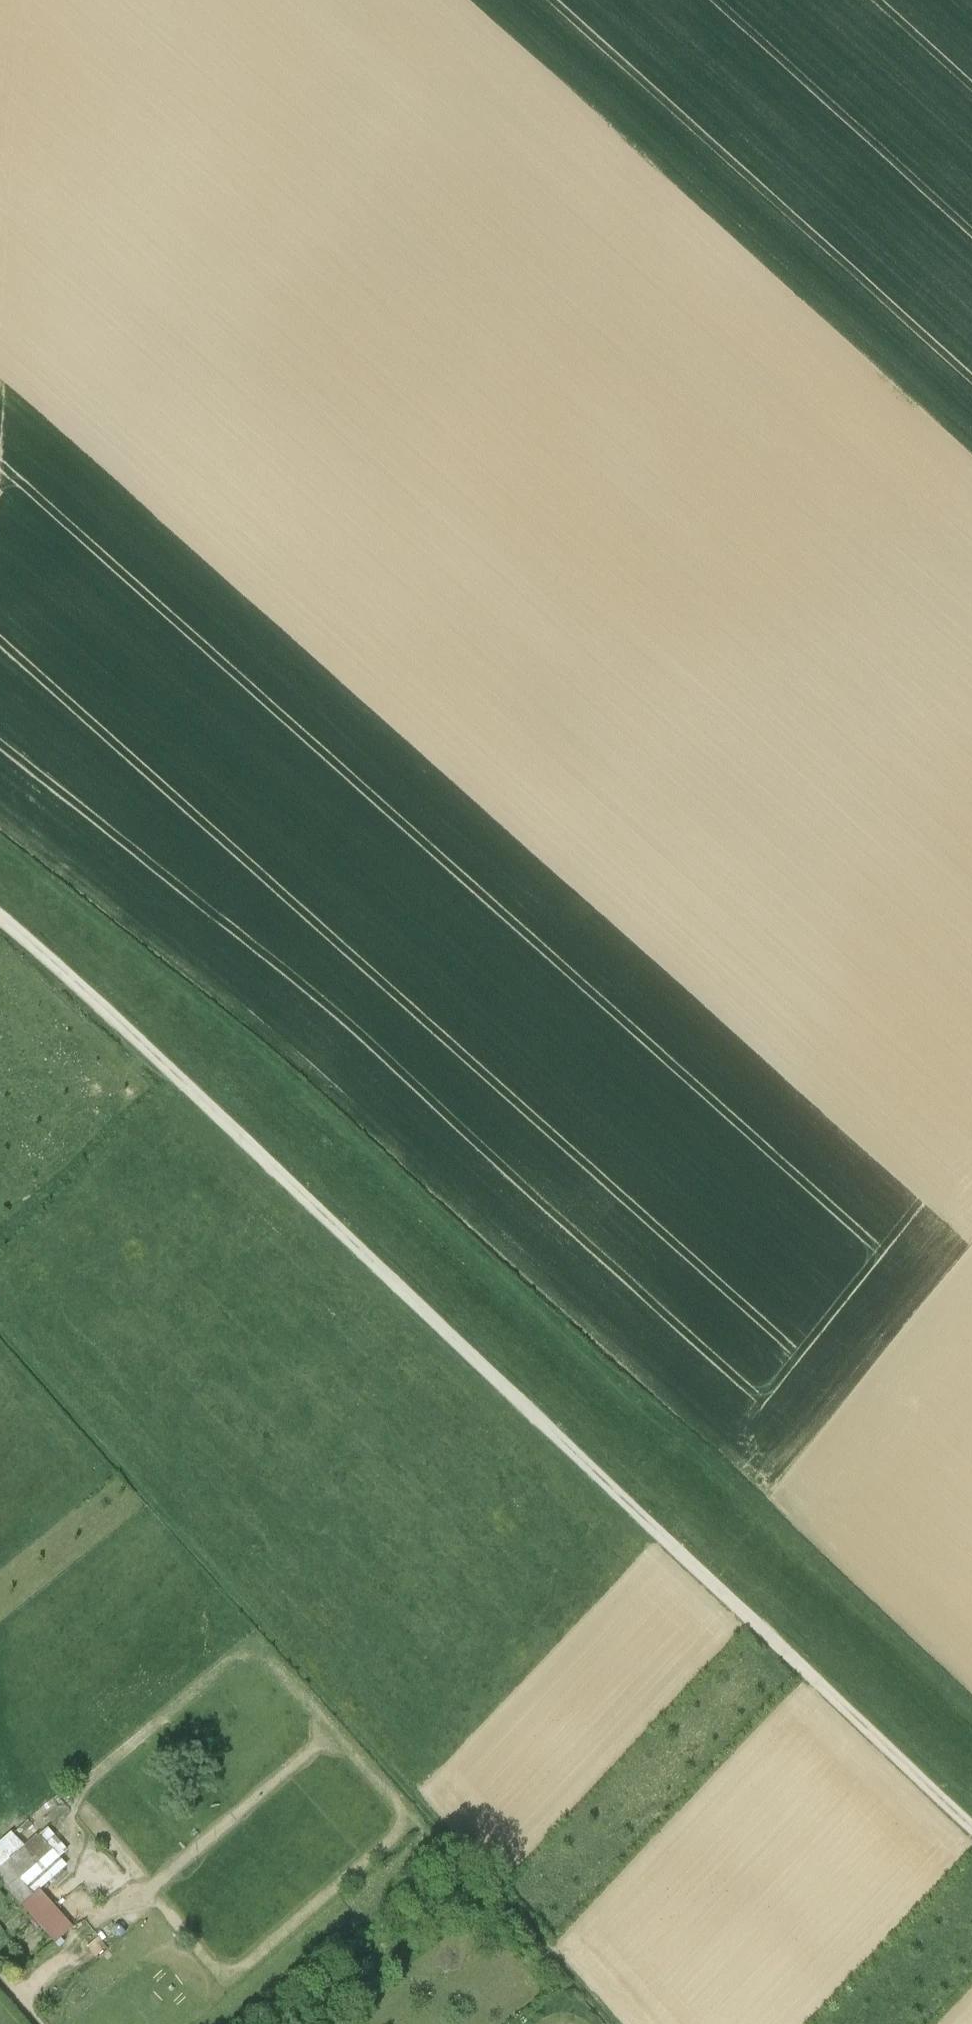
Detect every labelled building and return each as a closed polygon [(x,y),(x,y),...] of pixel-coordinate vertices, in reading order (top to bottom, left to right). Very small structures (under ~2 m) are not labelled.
[(48,1829),(37,1839),(49,1852),(48,1853),(56,1862),(68,1851),(48,1829)] [(35,1836),(20,1849),(11,1838),(0,1848),(0,1887),(52,1944),(69,1928),(35,1891),(61,1868),(56,1862),(48,1853),(49,1852),(37,1839),(35,1836)]
